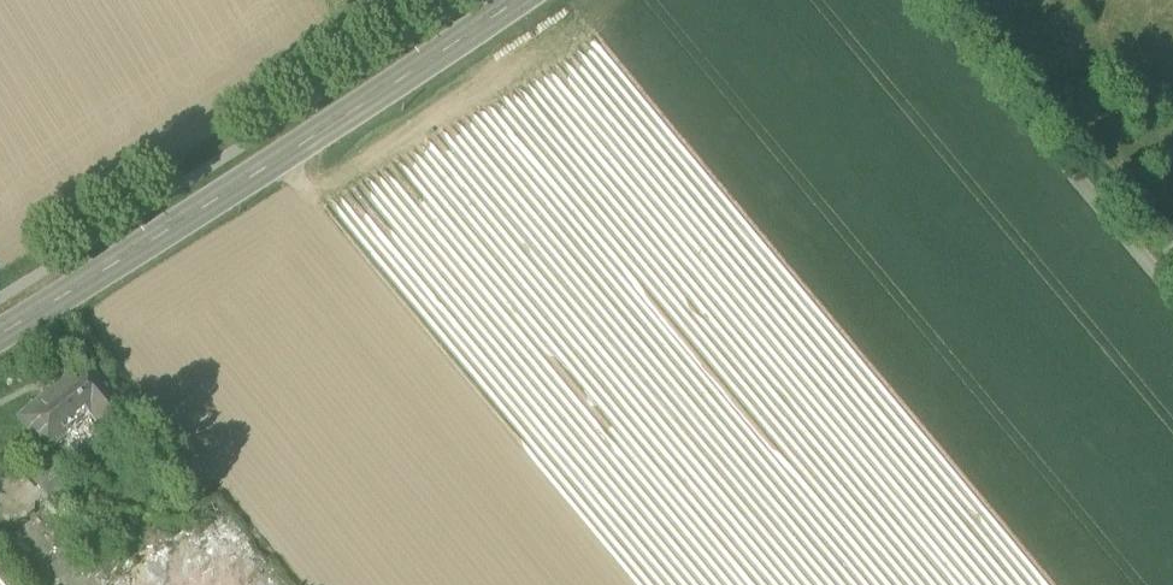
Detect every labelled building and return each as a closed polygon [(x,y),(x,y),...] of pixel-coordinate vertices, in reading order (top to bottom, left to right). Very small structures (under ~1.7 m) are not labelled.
[(21,422),(42,447),(68,425),(74,431),(92,416),(108,435),(131,416),(89,366),(21,422)] [(68,425),(42,447),(47,454),(74,431),(68,425)] [(30,482),(48,505),(74,484),(55,461),(30,482)] [(213,498),(109,584),(286,584),(213,498)]
